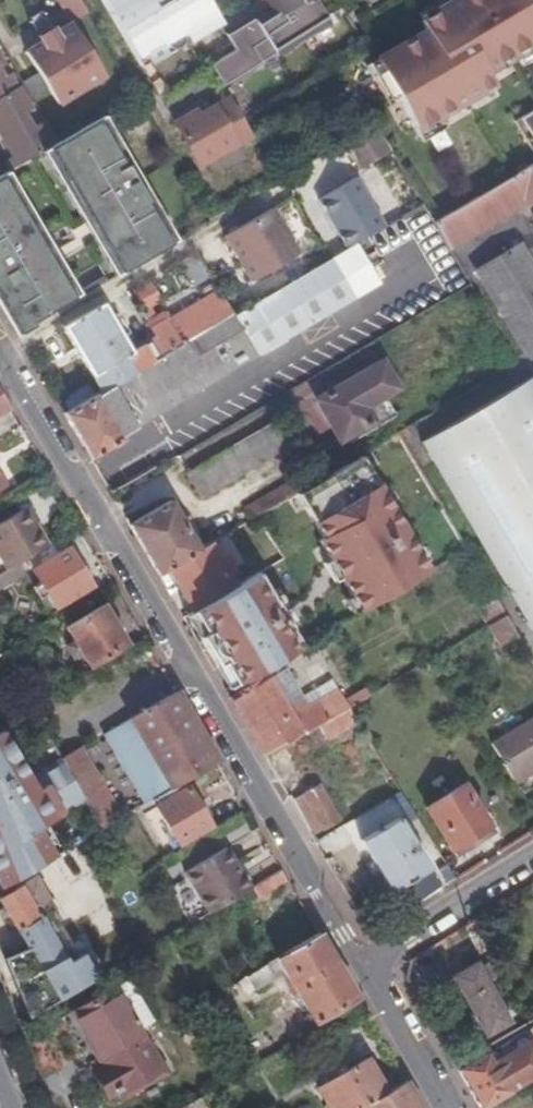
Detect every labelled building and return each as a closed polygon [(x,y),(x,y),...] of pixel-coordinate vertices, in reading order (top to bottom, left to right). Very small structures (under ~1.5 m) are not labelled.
[(77,0),(59,0),(70,18),(83,10),(77,0)] [(204,18),(205,16),(205,14),(205,11),(204,10),(207,9),(201,0),(98,0),(128,51),(136,47),(141,57),(160,46),(155,38),(158,37),(159,38),(161,40),(163,41),(166,41),(169,40),(171,39),(173,37),(173,34),(174,32),(173,29),(173,28),(175,27),(180,35),(195,26),(191,18),(192,19),(194,21),(196,21),(198,22),(201,21),(202,20),(204,18)] [(269,9),(223,36),(233,51),(209,66),(222,87),(274,56),(276,58),(328,27),(312,0),(264,0),(269,9)] [(442,6),(416,21),(415,22),(421,32),(362,67),(386,101),(395,96),(421,141),(443,123),(435,110),(490,80),(485,73),(482,66),(532,37),(532,0),(452,0),(442,6)] [(416,21),(442,6),(438,0),(437,0),(412,14),(416,21)] [(23,48),(56,100),(102,71),(70,18),(54,28),(39,37),(23,48)] [(39,37),(54,28),(50,22),(36,32),(39,37)] [(482,66),(485,73),(532,46),(532,37),(482,66)] [(19,160),(31,153),(57,138),(45,119),(31,128),(19,110),(27,104),(6,69),(0,72),(0,129),(19,160)] [(252,135),(229,98),(199,117),(196,112),(175,125),(201,166),(252,135)] [(519,114),(532,140),(532,106),(519,114)] [(37,157),(108,277),(171,239),(100,119),(37,157)] [(387,146),(372,121),(294,167),(308,191),(387,146)] [(445,246),(524,201),(526,203),(532,199),(532,159),(430,219),(445,246)] [(14,330),(77,293),(5,173),(0,176),(0,307),(14,330)] [(269,204),(221,232),(247,278),(295,250),(269,204)] [(378,282),(442,252),(421,206),(357,236),(378,282)] [(475,266),(523,349),(532,343),(532,273),(515,242),(475,266)] [(223,315),(177,342),(99,388),(60,410),(87,455),(119,436),(116,432),(353,290),(329,252),(223,315)] [(211,294),(196,303),(198,306),(213,298),(211,294)] [(152,335),(168,326),(177,342),(223,315),(213,298),(198,306),(196,303),(167,320),(166,318),(148,329),(152,335)] [(177,342),(168,326),(152,335),(129,349),(119,333),(108,313),(100,299),(62,323),(99,388),(177,342)] [(108,313),(119,333),(127,328),(115,308),(108,313)] [(378,357),(313,396),(336,436),(371,416),(365,404),(396,385),(378,357)] [(419,440),(532,636),(532,373),(419,440)] [(270,420),(181,471),(196,497),(284,444),(270,420)] [(254,512),(304,482),(298,473),(242,506),(247,516),(254,512)] [(425,572),(379,476),(304,511),(351,608),(425,572)] [(164,564),(195,547),(167,498),(126,521),(154,570),(164,564)] [(4,565),(14,560),(24,554),(45,542),(32,519),(35,517),(26,502),(0,517),(0,558),(4,565)] [(45,542),(24,554),(31,565),(30,568),(37,579),(30,584),(37,596),(45,592),(53,604),(88,584),(65,545),(63,546),(56,535),(45,542)] [(164,564),(190,608),(232,583),(224,570),(228,567),(219,552),(215,554),(207,539),(195,547),(164,564)] [(0,568),(0,583),(20,571),(14,560),(4,565),(0,568)] [(289,580),(258,599),(280,637),(312,618),(289,580)] [(280,637),(258,599),(225,619),(246,657),(280,637)] [(101,603),(66,624),(73,639),(64,644),(70,655),(80,649),(88,662),(123,641),(101,603)] [(501,611),(483,622),(494,641),(512,630),(501,611)] [(265,672),(227,694),(262,753),(343,704),(333,688),(289,713),(265,672)] [(214,758),(173,688),(128,715),(169,785),(214,758)] [(262,753),(271,769),(353,720),(343,704),(262,753)] [(487,738),(509,775),(532,760),(532,710),(487,738)] [(2,882),(14,875),(60,848),(43,820),(77,799),(79,803),(84,800),(78,790),(65,767),(58,756),(26,775),(3,734),(0,736),(0,879),(2,882)] [(101,824),(118,814),(77,745),(58,755),(58,756),(65,767),(78,790),(84,800),(89,808),(99,825),(101,824)] [(447,846),(486,824),(460,782),(422,804),(447,846)] [(185,783),(153,801),(176,841),(208,823),(185,783)] [(316,784),(289,799),(308,833),(334,817),(316,784)] [(358,837),(388,887),(424,866),(394,815),(358,837)] [(203,909),(246,883),(222,842),(180,867),(183,873),(203,909)] [(2,882),(0,883),(0,902),(14,926),(50,904),(33,873),(18,881),(14,875),(2,882)] [(447,973),(447,972),(471,959),(489,947),(470,916),(428,943),(447,973)] [(310,1020),(352,994),(315,930),(273,956),(310,1020)] [(484,956),(473,962),(483,979),(494,973),(484,956)] [(471,959),(447,972),(482,1030),(505,1017),(471,959)] [(244,974),(256,993),(276,980),(265,962),(244,974)] [(115,1090),(156,1067),(135,1032),(108,987),(68,1010),(89,1046),(93,1044),(102,1060),(87,1069),(103,1096),(115,1090)] [(233,1042),(243,1060),(283,1037),(273,1019),(233,1042)] [(450,1059),(477,1104),(532,1071),(532,1022),(532,1023),(474,1055),(470,1048),(450,1059)] [(326,1107),(350,1107),(381,1090),(362,1057),(314,1086),(326,1107)] [(156,1067),(115,1090),(118,1095),(159,1072),(156,1067)] [(401,1078),(381,1090),(350,1107),(419,1107),(401,1078)] [(196,1095),(174,1107),(203,1107),(196,1095)]
